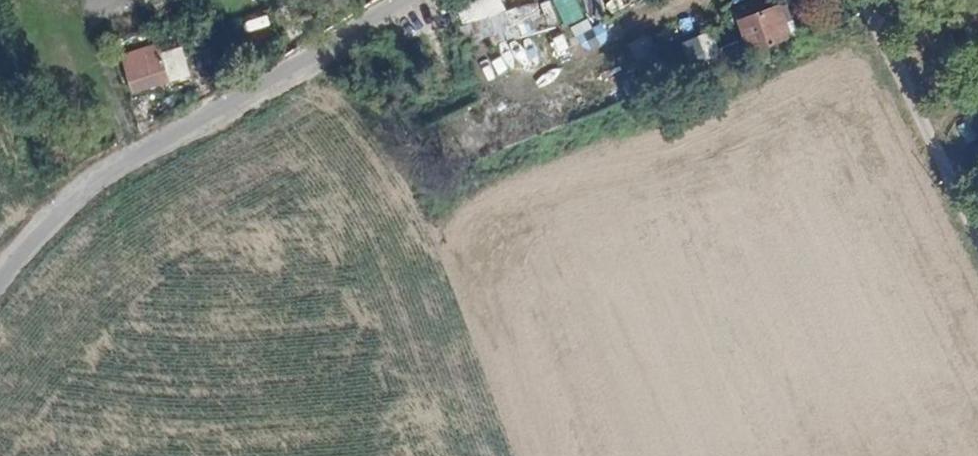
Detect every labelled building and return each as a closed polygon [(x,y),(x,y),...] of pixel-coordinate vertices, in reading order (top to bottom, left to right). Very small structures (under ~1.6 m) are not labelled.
[(463,25),(503,11),(499,0),(455,0),(463,25)] [(584,18),(578,0),(555,0),(564,25),(584,18)] [(754,52),(791,37),(779,6),(742,20),(754,52)] [(688,52),(699,48),(703,60),(719,55),(712,31),(684,40),(688,52)] [(487,37),(467,46),(492,102),(511,94),(487,37)] [(166,55),(127,67),(134,88),(173,76),(166,55)] [(571,83),(478,114),(489,146),(582,115),(571,83)]
